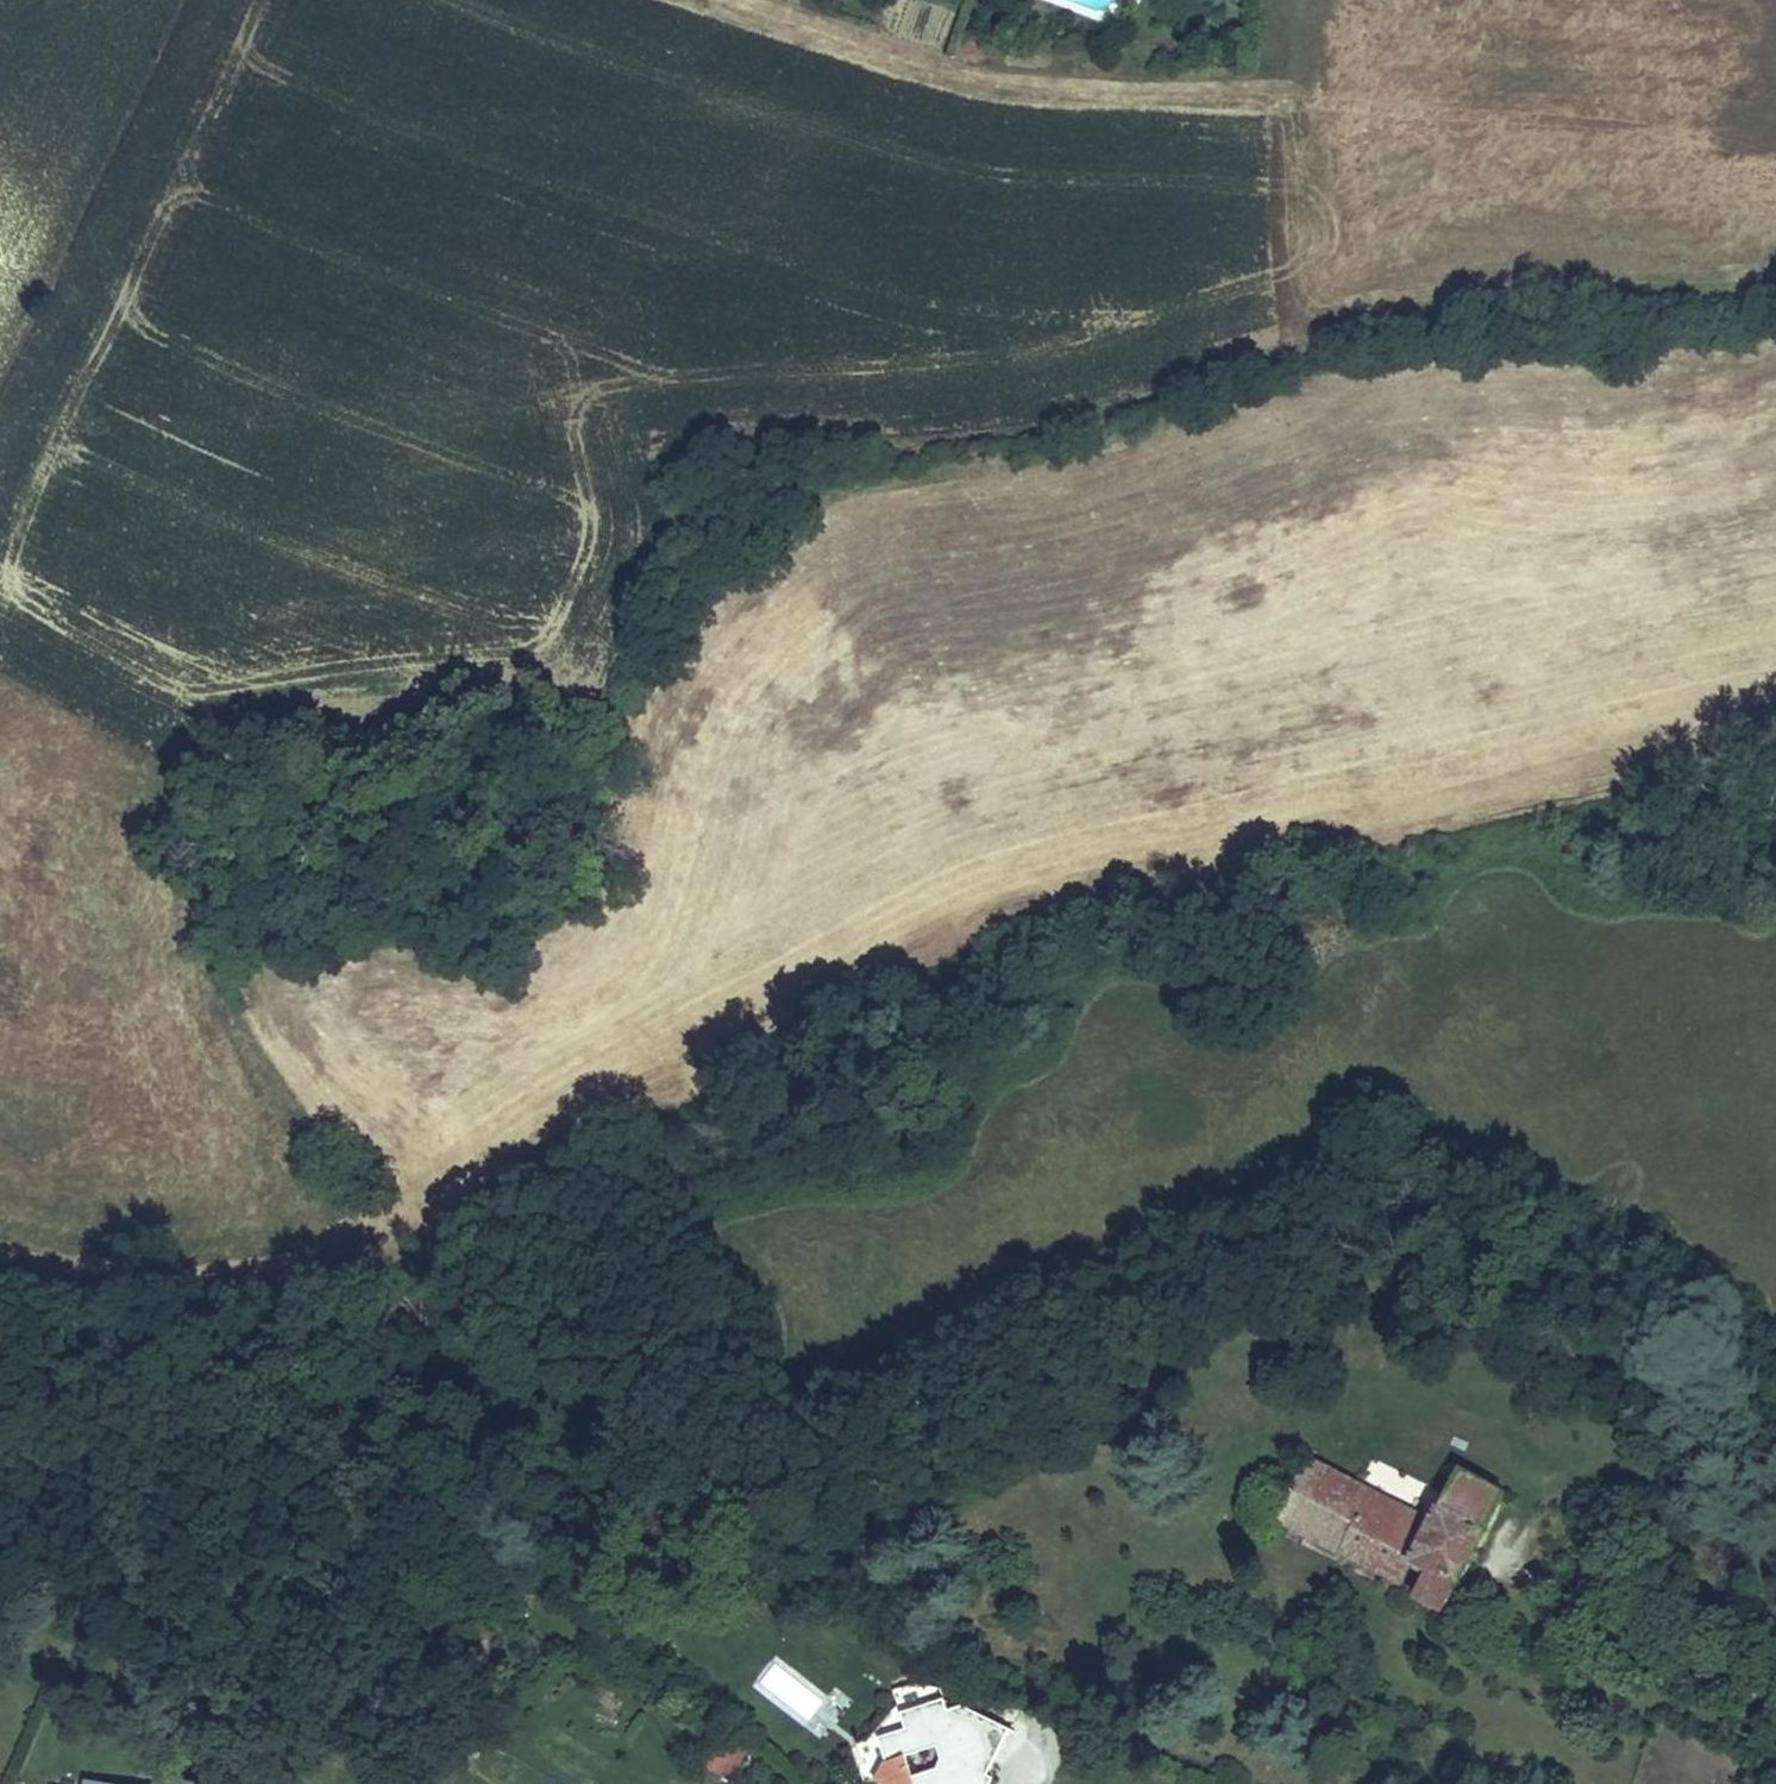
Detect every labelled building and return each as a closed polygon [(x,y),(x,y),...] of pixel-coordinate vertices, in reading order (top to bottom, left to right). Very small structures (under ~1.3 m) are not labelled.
[(1275,1502),(1394,1569),(1407,1548),(1423,1558),(1410,1580),(1405,1587),(1434,1603),(1495,1495),(1447,1467),(1421,1513),(1380,1489),(1390,1472),(1360,1455),(1350,1473),(1306,1447),(1275,1502)] [(1407,1548),(1394,1569),(1410,1580),(1423,1558),(1407,1548)] [(512,1634),(523,1642),(536,1627),(525,1618),(512,1634)] [(873,1725),(844,1735),(852,1759),(842,1777),(853,1783),(954,1783),(960,1773),(954,1770),(975,1725),(975,1724),(932,1703),(915,1709),(909,1692),(891,1698),(893,1704),(869,1713),(873,1725)] [(732,1745),(719,1767),(733,1775),(746,1753),(732,1745)] [(89,1770),(86,1783),(172,1783),(89,1770)]
